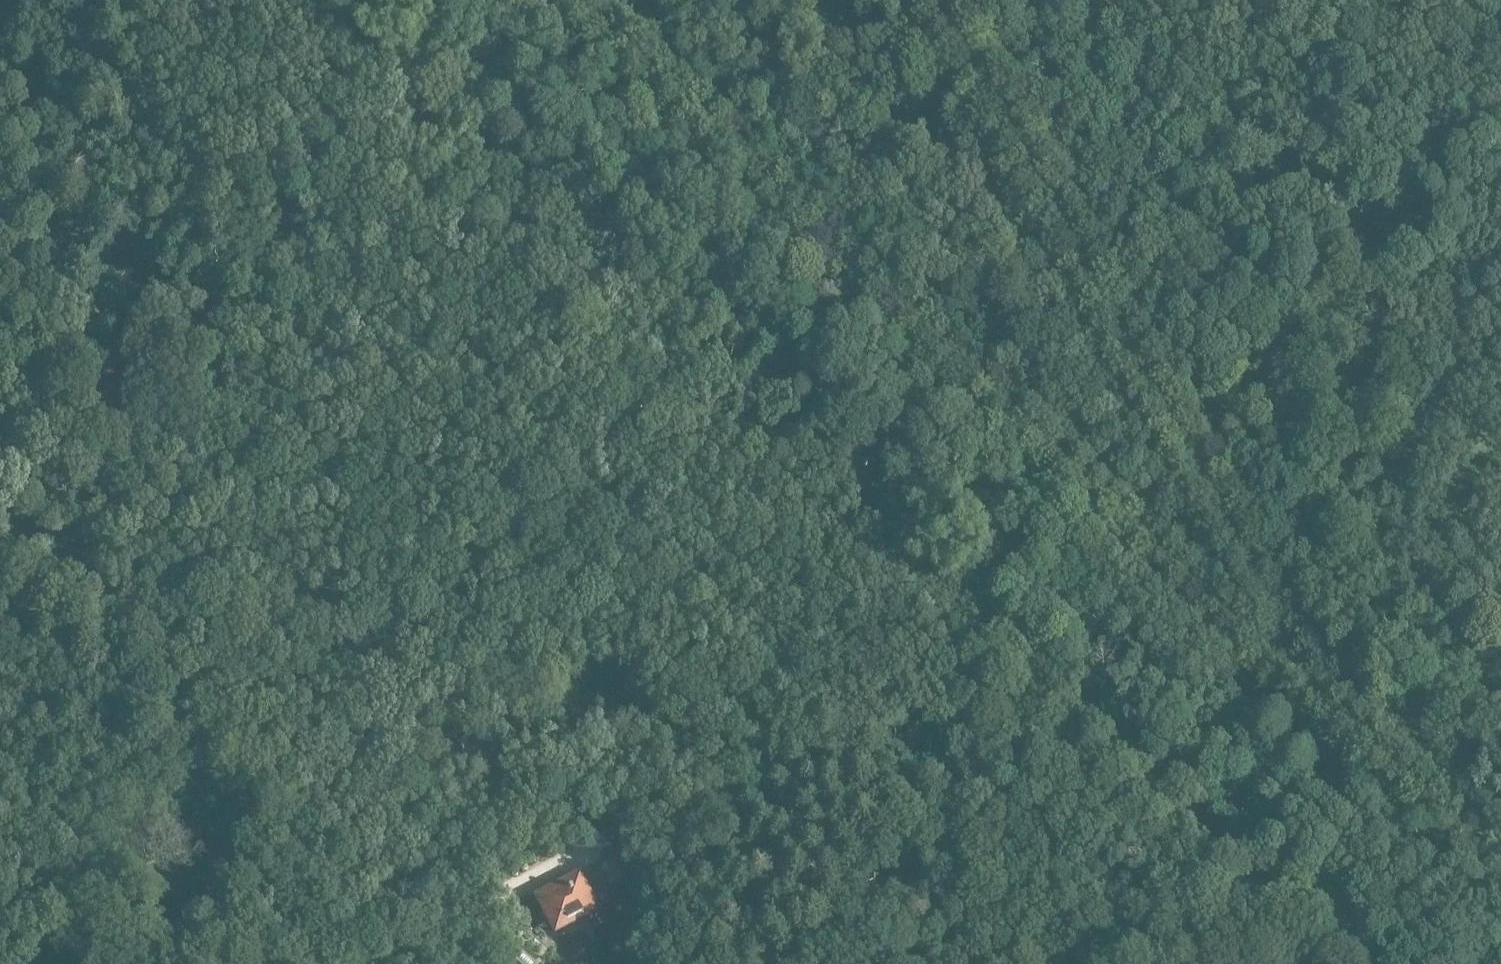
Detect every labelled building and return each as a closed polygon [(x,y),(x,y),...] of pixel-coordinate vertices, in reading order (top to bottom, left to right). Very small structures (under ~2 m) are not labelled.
[(630,853),(628,854),(626,851),(600,866),(614,887),(655,861),(646,839),(641,842),(636,833),(623,841),(630,853)] [(536,897),(551,925),(594,904),(579,874),(536,897)]
